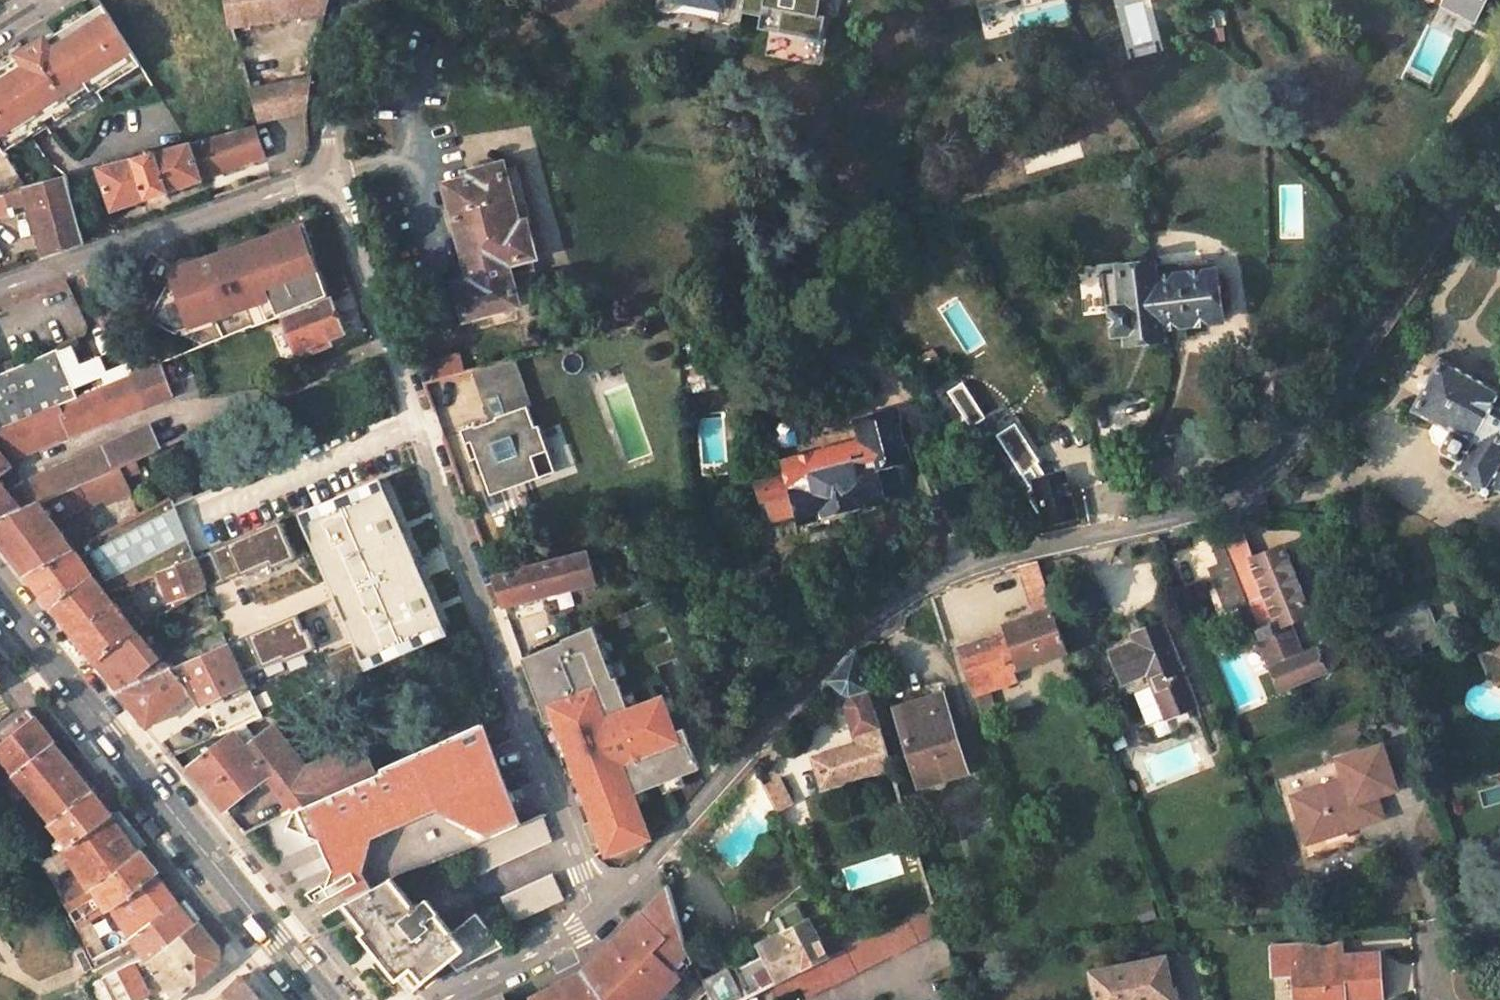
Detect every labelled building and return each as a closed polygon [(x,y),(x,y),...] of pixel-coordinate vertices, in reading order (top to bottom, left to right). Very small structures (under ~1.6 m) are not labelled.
[(231,26),(324,11),(328,0),(226,0),(231,26)] [(744,0),(661,0),(658,11),(671,13),(687,2),(722,9),(719,22),(739,26),(744,0)] [(1450,4),(1481,20),(1491,0),(1452,0),(1450,4)] [(100,3),(39,43),(36,39),(24,47),(27,51),(0,68),(0,133),(20,120),(28,131),(55,113),(53,110),(68,101),(70,104),(113,76),(107,65),(130,50),(100,3)] [(137,61),(130,50),(107,65),(113,76),(137,61)] [(309,74),(251,86),(262,120),(305,109),(309,74)] [(68,101),(53,110),(55,113),(60,122),(75,112),(70,104),(68,101)] [(0,133),(0,145),(2,148),(28,131),(20,120),(0,133)] [(254,124),(97,166),(111,208),(201,179),(200,177),(262,156),(254,124)] [(0,158),(0,191),(3,190),(26,184),(6,154),(0,158)] [(503,172),(502,166),(495,168),(495,164),(488,160),(479,161),(475,169),(475,173),(468,174),(470,180),(448,185),(462,243),(465,243),(472,270),(470,270),(472,281),(459,284),(469,318),(517,304),(510,276),(507,264),(529,257),(532,256),(524,226),(517,228),(503,172)] [(517,228),(524,226),(531,225),(518,168),(503,172),(517,228)] [(8,207),(10,213),(31,208),(44,255),(84,241),(66,174),(26,184),(3,190),(8,207)] [(8,207),(3,190),(0,191),(0,209),(8,207)] [(303,225),(293,227),(308,247),(303,249),(306,259),(313,255),(303,225)] [(308,247),(293,227),(225,250),(227,255),(212,260),(210,256),(152,276),(155,285),(137,325),(164,338),(174,318),(180,321),(207,311),(209,318),(268,297),(276,317),(281,315),(327,296),(313,255),(306,259),(303,249),(308,247)] [(225,250),(210,256),(212,260),(227,255),(225,250)] [(533,270),(529,257),(507,264),(510,276),(533,270)] [(1209,261),(1152,267),(1154,282),(1210,277),(1209,261)] [(1217,321),(1213,276),(1210,277),(1154,282),(1152,267),(1125,268),(1126,271),(1104,273),(1107,311),(1116,310),(1118,331),(1128,330),(1130,339),(1160,336),(1159,326),(1217,321)] [(298,356),(343,336),(327,296),(281,315),(298,356)] [(174,318),(164,338),(209,318),(207,311),(180,321),(174,318)] [(204,354),(219,347),(215,339),(200,345),(204,354)] [(73,399),(50,350),(16,366),(0,374),(0,429),(73,399)] [(528,354),(470,369),(484,421),(484,423),(516,415),(515,410),(540,403),(528,354)] [(173,394),(168,377),(191,366),(186,355),(165,365),(164,361),(137,372),(73,399),(0,429),(0,516),(117,466),(129,460),(153,450),(155,447),(145,425),(23,480),(8,458),(173,394)] [(0,363),(0,374),(16,366),(13,357),(0,363)] [(1499,393),(1441,358),(1410,411),(1449,434),(1440,448),(1438,451),(1456,461),(1449,473),(1478,490),(1477,493),(1479,497),(1483,500),(1487,498),(1493,491),(1490,482),(1499,467),(1499,407),(1493,403),(1499,393)] [(554,453),(540,403),(515,410),(516,415),(484,423),(484,421),(469,424),(482,472),(490,470),(496,491),(523,484),(553,476),(547,455),(554,453)] [(907,464),(894,414),(861,423),(860,426),(865,443),(787,463),(790,475),(757,484),(763,504),(767,503),(772,520),(799,512),(801,518),(881,498),(874,473),(907,464)] [(1432,443),(1440,448),(1449,434),(1434,425),(1430,433),(1432,443)] [(554,453),(547,455),(553,476),(561,474),(556,452),(554,453)] [(117,466),(122,476),(133,470),(129,460),(117,466)] [(322,534),(322,532),(421,488),(412,463),(232,541),(197,556),(207,583),(322,534)] [(0,516),(0,540),(27,573),(75,548),(57,524),(87,503),(89,506),(106,498),(109,503),(118,499),(130,494),(122,476),(117,466),(0,516)] [(1490,482),(1493,491),(1499,495),(1499,467),(1490,482)] [(496,491),(490,470),(482,472),(493,515),(529,506),(523,484),(496,491)] [(1072,516),(1063,478),(1029,487),(1036,518),(1046,515),(1047,522),(1072,516)] [(197,556),(232,541),(213,488),(196,496),(179,503),(175,495),(139,515),(75,548),(27,573),(41,591),(52,605),(96,576),(110,594),(197,556)] [(179,503),(196,496),(192,488),(175,495),(179,503)] [(1307,611),(1283,550),(1251,562),(1238,525),(1218,532),(1221,539),(1245,603),(1278,688),(1325,670),(1316,648),(1301,656),(1287,620),(1307,611)] [(436,528),(294,587),(304,610),(444,549),(436,528)] [(525,565),(517,539),(480,549),(491,578),(526,569),(525,565)] [(1196,576),(1211,616),(1245,603),(1221,539),(1169,558),(1178,583),(1196,576)] [(501,606),(595,581),(588,552),(526,569),(491,578),(501,606)] [(197,556),(163,571),(173,600),(208,587),(207,583),(197,556)] [(1020,567),(1037,615),(1004,627),(1006,633),(960,650),(967,671),(1005,658),(1009,672),(1068,651),(1039,562),(1020,567)] [(96,659),(135,629),(110,594),(96,576),(52,605),(96,659)] [(616,781),(689,753),(655,670),(676,662),(664,632),(642,640),(632,612),(562,640),(561,642),(616,781)] [(1196,704),(1163,620),(1141,627),(1145,635),(1134,639),(1110,647),(1120,674),(1144,666),(1164,716),(1196,704)] [(1145,635),(1141,627),(1130,631),(1134,639),(1145,635)] [(171,665),(158,659),(135,629),(96,659),(118,688),(171,665)] [(1478,650),(1492,684),(1499,681),(1499,641),(1478,650)] [(202,705),(249,683),(229,642),(174,667),(171,665),(118,688),(149,727),(191,691),(202,705)] [(539,666),(561,658),(556,644),(534,653),(539,666)] [(856,652),(829,681),(842,694),(849,695),(851,701),(846,706),(854,732),(861,730),(865,742),(820,756),(829,784),(894,765),(878,711),(874,711),(856,652)] [(974,695),(1013,682),(1009,672),(1005,658),(967,671),(974,695)] [(263,714),(254,694),(221,709),(224,720),(206,729),(210,742),(229,732),(255,719),(263,714)] [(901,718),(948,703),(945,695),(897,709),(901,718)] [(921,785),(969,770),(948,703),(901,718),(921,785)] [(16,776),(50,820),(91,788),(27,708),(0,730),(0,781),(2,784),(16,776)] [(255,719),(229,732),(190,764),(190,766),(230,816),(237,811),(233,805),(249,793),(269,777),(272,782),(284,796),(281,798),(286,805),(282,808),(285,812),(292,809),(375,772),(373,769),(363,741),(308,766),(306,763),(276,724),(265,731),(255,719)] [(375,772),(292,809),(289,824),(321,837),(333,861),(328,886),(334,894),(344,888),(351,899),(375,884),(392,873),(402,867),(407,875),(462,848),(521,820),(483,724),(375,772)] [(1391,791),(1378,746),(1334,761),(1340,782),(1285,799),(1293,823),(1306,819),(1313,839),(1378,818),(1372,797),(1391,791)] [(776,782),(763,789),(774,811),(788,804),(776,782)] [(59,836),(50,841),(48,838),(35,847),(42,862),(67,846),(110,816),(112,814),(91,788),(50,820),(48,822),(59,836)] [(462,848),(476,875),(551,840),(541,810),(521,820),(462,848)] [(49,875),(73,863),(80,878),(57,890),(64,904),(101,881),(137,851),(110,816),(67,846),(42,862),(49,875)] [(1299,844),(1313,839),(1306,819),(1293,823),(1299,844)] [(159,872),(140,849),(137,851),(101,881),(64,904),(76,927),(90,918),(110,907),(133,892),(156,874),(159,872)] [(460,966),(505,943),(478,912),(455,930),(444,916),(447,913),(432,895),(418,906),(392,873),(375,884),(351,899),(347,901),(415,988),(454,958),(460,966)] [(564,897),(552,873),(503,900),(515,922),(564,897)] [(133,892),(110,907),(130,937),(144,929),(178,902),(156,874),(133,892)] [(691,961),(684,944),(666,880),(586,970),(532,997),(534,999),(656,999),(691,961)] [(807,996),(943,927),(935,901),(827,956),(774,983),(780,995),(801,984),(807,996)] [(196,924),(178,902),(144,929),(130,937),(106,950),(92,957),(102,975),(131,961),(132,960),(145,955),(149,962),(196,924)] [(804,922),(797,907),(779,917),(786,930),(782,932),(786,939),(762,951),(764,956),(735,970),(748,996),(774,983),(827,956),(809,919),(804,922)] [(92,957),(106,950),(90,918),(76,927),(92,957)] [(149,962),(178,999),(219,961),(222,948),(200,921),(196,924),(149,962)] [(1338,958),(1337,944),(1318,950),(1298,945),(1299,961),(1338,958)] [(1373,954),(1338,958),(1299,961),(1285,962),(1288,999),(1376,999),(1373,954)] [(1161,958),(1089,973),(1094,999),(1169,999),(1161,958)] [(131,961),(102,975),(114,999),(150,999),(147,991),(131,961)] [(98,999),(111,999),(114,999),(102,975),(89,981),(98,999)] [(214,999),(262,999),(242,975),(214,999)]
